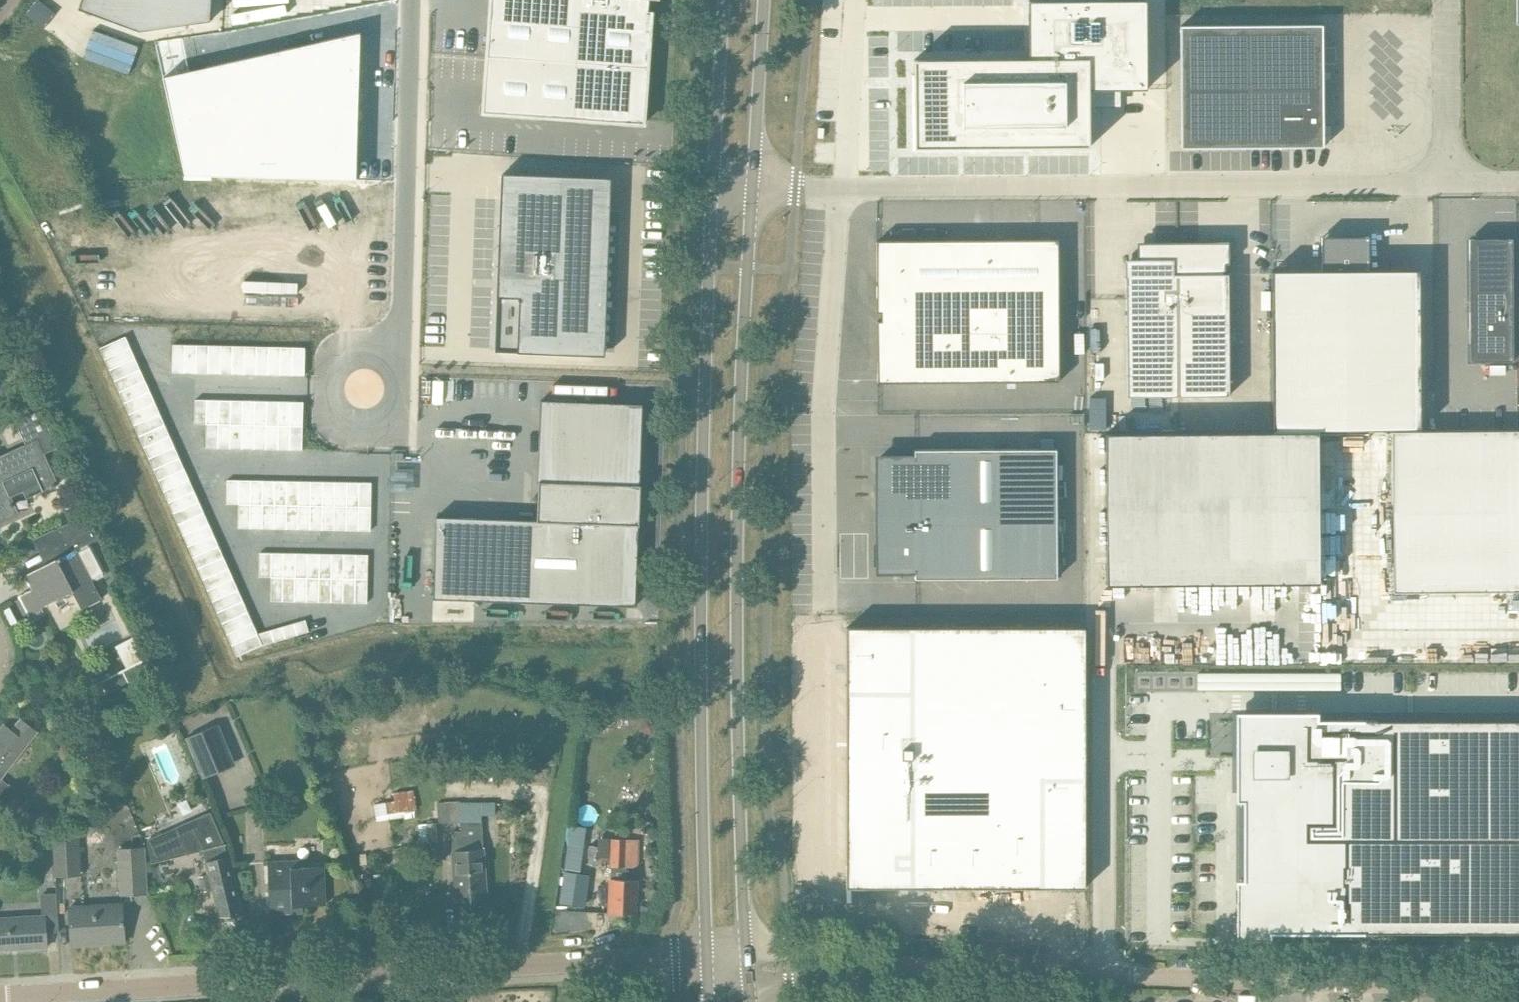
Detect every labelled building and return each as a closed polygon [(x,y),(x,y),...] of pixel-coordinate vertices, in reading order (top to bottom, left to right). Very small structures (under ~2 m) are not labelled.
[(78,9),(140,31),(211,21),(213,0),(82,0),(78,9)] [(483,114),(644,125),(651,14),(653,14),(653,12),(648,12),(649,1),(660,1),(660,0),(491,0),(483,114)] [(914,59),(915,148),(1090,146),(1089,89),(1147,88),(1146,0),(1088,0),(1029,0),(1029,58),(914,59)] [(1323,24),(1181,25),(1182,148),(1324,147),(1323,24)] [(361,32),(163,77),(185,174),(357,179),(361,32)] [(502,174),(496,351),(588,354),(588,355),(605,355),(612,177),(595,176),(595,177),(502,174)] [(1322,270),(1272,270),(1273,430),(1319,430),(1421,429),(1420,269),(1370,270),(1369,236),(1322,236),(1322,270)] [(1004,240),(877,240),(878,302),(882,302),(881,321),(877,321),(878,382),(1059,381),(1059,299),(1059,280),(1058,239),(1040,239),(1025,239),(1004,240)] [(1143,263),(1126,263),(1126,278),(1127,396),(1230,395),(1229,274),(1229,273),(1225,273),(1225,242),(1143,243),(1143,263)] [(1512,248),(1469,248),(1470,362),(1513,361),(1512,248)] [(126,336),(100,347),(105,358),(131,347),(126,336)] [(1071,360),(1071,340),(1061,340),(1062,360),(1071,360)] [(173,344),(172,372),(184,372),(185,344),(173,344)] [(185,344),(184,372),(196,373),(197,345),(185,344)] [(197,345),(196,373),(208,373),(209,345),(197,345)] [(209,345),(208,373),(220,373),(221,345),(209,345)] [(221,345),(220,373),(232,373),(233,345),(221,345)] [(233,345),(232,373),(244,374),(245,346),(233,345)] [(245,346),(244,374),(256,374),(257,346),(245,346)] [(257,346),(256,374),(268,374),(269,346),(257,346)] [(269,346),(268,374),(280,375),(281,347),(269,346)] [(131,347),(105,358),(110,369),(135,358),(131,347)] [(281,347),(280,375),(292,375),(293,347),(281,347)] [(293,347),(292,375),(304,375),(305,347),(293,347)] [(135,358),(110,369),(115,380),(140,369),(135,358)] [(140,369),(115,380),(120,391),(145,380),(140,369)] [(145,380),(120,391),(124,402),(150,390),(145,380)] [(150,390),(124,402),(129,413),(155,401),(150,390)] [(195,399),(195,423),(207,423),(207,399),(195,399)] [(207,399),(207,423),(219,424),(219,400),(207,399)] [(219,400),(219,424),(231,424),(231,400),(219,400)] [(231,400),(231,424),(243,424),(243,400),(231,400)] [(243,400),(243,424),(255,424),(255,400),(243,400)] [(255,400),(255,424),(267,424),(267,401),(255,400)] [(436,516),(433,598),(635,605),(638,524),(639,524),(641,485),(640,484),(643,403),(540,400),(538,482),(539,482),(537,520),(436,516)] [(155,401),(129,413),(134,424),(160,412),(155,401)] [(267,401),(267,424),(279,425),(279,401),(267,401)] [(279,401),(279,425),(291,425),(291,401),(279,401)] [(291,401),(291,425),(303,425),(303,401),(291,401)] [(26,445),(0,457),(0,521),(18,513),(11,498),(10,496),(24,489),(27,497),(42,491),(42,492),(58,485),(44,454),(45,453),(58,448),(37,403),(15,413),(29,443),(26,445)] [(160,412),(134,424),(139,435),(165,423),(160,412)] [(165,423),(139,435),(144,446),(169,434),(165,423)] [(207,423),(206,447),(218,448),(219,424),(207,423)] [(219,424),(218,448),(230,448),(231,424),(219,424)] [(231,424),(230,448),(242,448),(243,424),(231,424)] [(243,424),(242,448),(254,449),(255,424),(243,424)] [(255,424),(254,449),(266,449),(267,424),(255,424)] [(267,424),(266,449),(278,449),(279,425),(267,424)] [(279,425),(278,449),(290,449),(291,425),(279,425)] [(291,425),(290,449),(303,450),(303,425),(291,425)] [(1273,432),(1105,433),(1106,585),(1320,583),(1319,430),(1273,430),(1273,432)] [(169,434),(144,446),(149,457),(174,445),(169,434)] [(174,445),(149,457),(154,467),(179,456),(174,445)] [(878,513),(876,513),(876,574),(915,574),(915,579),(1056,578),(1058,578),(1057,448),(914,449),(914,458),(877,458),(878,513)] [(179,456),(154,467),(158,478),(184,467),(179,456)] [(184,467),(158,478),(163,489),(189,478),(184,467)] [(189,478),(163,489),(168,500),(194,489),(189,478)] [(227,479),(227,503),(239,504),(239,480),(227,479)] [(239,480),(239,504),(251,504),(251,480),(239,480)] [(251,480),(251,504),(263,504),(263,480),(251,480)] [(263,480),(263,504),(275,504),(275,480),(263,480)] [(275,480),(275,504),(287,504),(287,480),(275,480)] [(287,480),(287,504),(299,505),(299,481),(287,480)] [(299,481),(299,505),(311,505),(311,481),(299,481)] [(311,481),(311,505),(323,505),(323,481),(311,481)] [(323,481),(323,505),(335,505),(335,481),(323,481)] [(335,481),(335,505),(347,506),(348,482),(335,481)] [(348,482),(347,506),(359,506),(359,494),(360,482),(348,482)] [(360,482),(359,494),(371,494),(372,482),(360,482)] [(194,489),(168,500),(173,511),(198,500),(194,489)] [(359,494),(359,506),(371,506),(371,494),(359,494)] [(198,500),(173,511),(178,522),(203,511),(198,500)] [(239,504),(238,528),(250,528),(251,504),(239,504)] [(251,504),(250,528),(262,528),(263,504),(251,504)] [(263,504),(262,528),(274,528),(275,504),(263,504)] [(275,504),(274,528),(286,529),(287,504),(275,504)] [(287,504),(286,529),(298,529),(299,505),(287,504)] [(299,505),(298,529),(311,529),(311,505),(299,505)] [(311,505),(311,529),(323,529),(323,505),(311,505)] [(323,505),(323,529),(335,530),(335,505),(323,505)] [(335,505),(335,530),(347,530),(347,506),(335,505)] [(347,506),(347,530),(359,530),(359,506),(347,506)] [(359,506),(359,530),(371,530),(371,506),(359,506)] [(203,511),(178,522),(183,533),(208,522),(203,511)] [(96,534),(88,515),(58,527),(65,546),(96,534)] [(208,522),(183,533),(187,544),(213,533),(208,522)] [(213,533),(187,544),(192,555),(218,544),(213,533)] [(218,544),(192,555),(197,566),(223,554),(218,544)] [(77,551),(75,549),(70,552),(24,575),(32,589),(18,596),(29,616),(43,609),(42,607),(59,598),(73,591),(82,609),(101,598),(92,581),(104,575),(106,571),(93,546),(88,545),(77,551)] [(260,552),(259,576),(271,576),(272,552),(260,552)] [(272,552),(271,576),(283,577),(284,553),(272,552)] [(284,553),(283,577),(295,577),(296,553),(284,553)] [(296,553),(295,577),(307,577),(308,553),(296,553)] [(308,553),(307,577),(319,577),(320,553),(308,553)] [(320,553),(319,577),(331,577),(332,554),(320,553)] [(223,554),(197,566),(202,577),(228,565),(223,554)] [(332,554),(331,577),(344,577),(344,554),(332,554)] [(344,554),(344,577),(356,578),(356,554),(344,554)] [(356,554),(356,578),(368,578),(368,554),(356,554)] [(228,565),(202,577),(207,588),(232,576),(228,565)] [(232,576),(207,588),(212,599),(237,587),(232,576)] [(271,576),(271,600),(283,601),(283,577),(271,576)] [(283,577),(283,601),(295,601),(295,577),(283,577)] [(295,577),(295,601),(307,601),(307,577),(295,577)] [(307,577),(307,601),(319,601),(319,577),(307,577)] [(319,577),(319,601),(331,602),(331,577),(319,577)] [(331,577),(331,602),(343,602),(344,577),(331,577)] [(344,577),(343,602),(355,602),(356,578),(344,577)] [(356,578),(355,602),(367,602),(368,578),(356,578)] [(237,587),(212,599),(217,610),(242,598),(237,587)] [(242,598),(217,610),(221,621),(247,609),(242,598)] [(247,609),(221,621),(226,631),(252,620),(247,609)] [(306,619),(294,623),(297,634),(309,631),(306,619)] [(252,620),(226,631),(237,656),(263,644),(252,620)] [(294,623),(283,626),(286,638),(297,634),(294,623)] [(283,626),(271,629),(274,641),(286,638),(283,626)] [(847,863),(847,887),(851,887),(918,887),(1085,887),(1085,664),(1085,627),(847,627),(847,789),(847,863)] [(271,629),(260,633),(263,644),(274,641),(271,629)] [(118,646),(128,666),(146,656),(135,636),(118,646)] [(145,658),(100,681),(106,694),(151,670),(145,658)] [(1237,939),(1264,939),(1264,932),(1518,933),(1518,720),(1317,719),(1317,713),(1237,713),(1237,800),(1243,800),(1243,880),(1237,880),(1237,939)] [(582,716),(582,727),(593,727),(593,716),(584,716),(582,716)] [(22,720),(13,731),(5,725),(0,731),(0,794),(2,796),(11,785),(0,777),(27,743),(36,731),(22,720)] [(236,764),(219,724),(186,738),(203,778),(236,764)] [(417,809),(414,789),(393,792),(395,800),(374,803),(377,821),(389,819),(388,813),(417,809)] [(460,800),(438,802),(439,822),(460,822),(460,800)] [(211,811),(175,827),(187,854),(203,850),(209,874),(199,876),(203,891),(212,889),(219,916),(223,916),(227,920),(235,920),(240,915),(243,915),(225,841),(224,841),(211,811)] [(439,859),(437,822),(418,824),(420,843),(429,842),(430,859),(439,859)] [(460,831),(451,832),(455,886),(456,906),(471,905),(487,904),(486,884),(482,830),(482,823),(460,823),(460,831)] [(82,874),(79,827),(67,834),(53,842),(55,877),(82,874)] [(161,833),(147,840),(151,863),(171,858),(161,833)] [(610,893),(609,913),(636,914),(637,879),(626,879),(626,867),(638,867),(638,853),(626,852),(627,838),(612,838),(610,893)] [(147,893),(144,847),(118,849),(121,895),(147,893)] [(292,867),(292,861),(268,862),(270,913),(294,912),(294,906),(326,904),(324,866),(292,867)] [(56,892),(43,893),(44,916),(0,918),(0,949),(47,946),(46,932),(59,932),(58,912),(56,892)] [(125,942),(123,904),(69,907),(72,945),(125,942)] [(641,904),(638,913),(650,917),(653,908),(641,904)]
